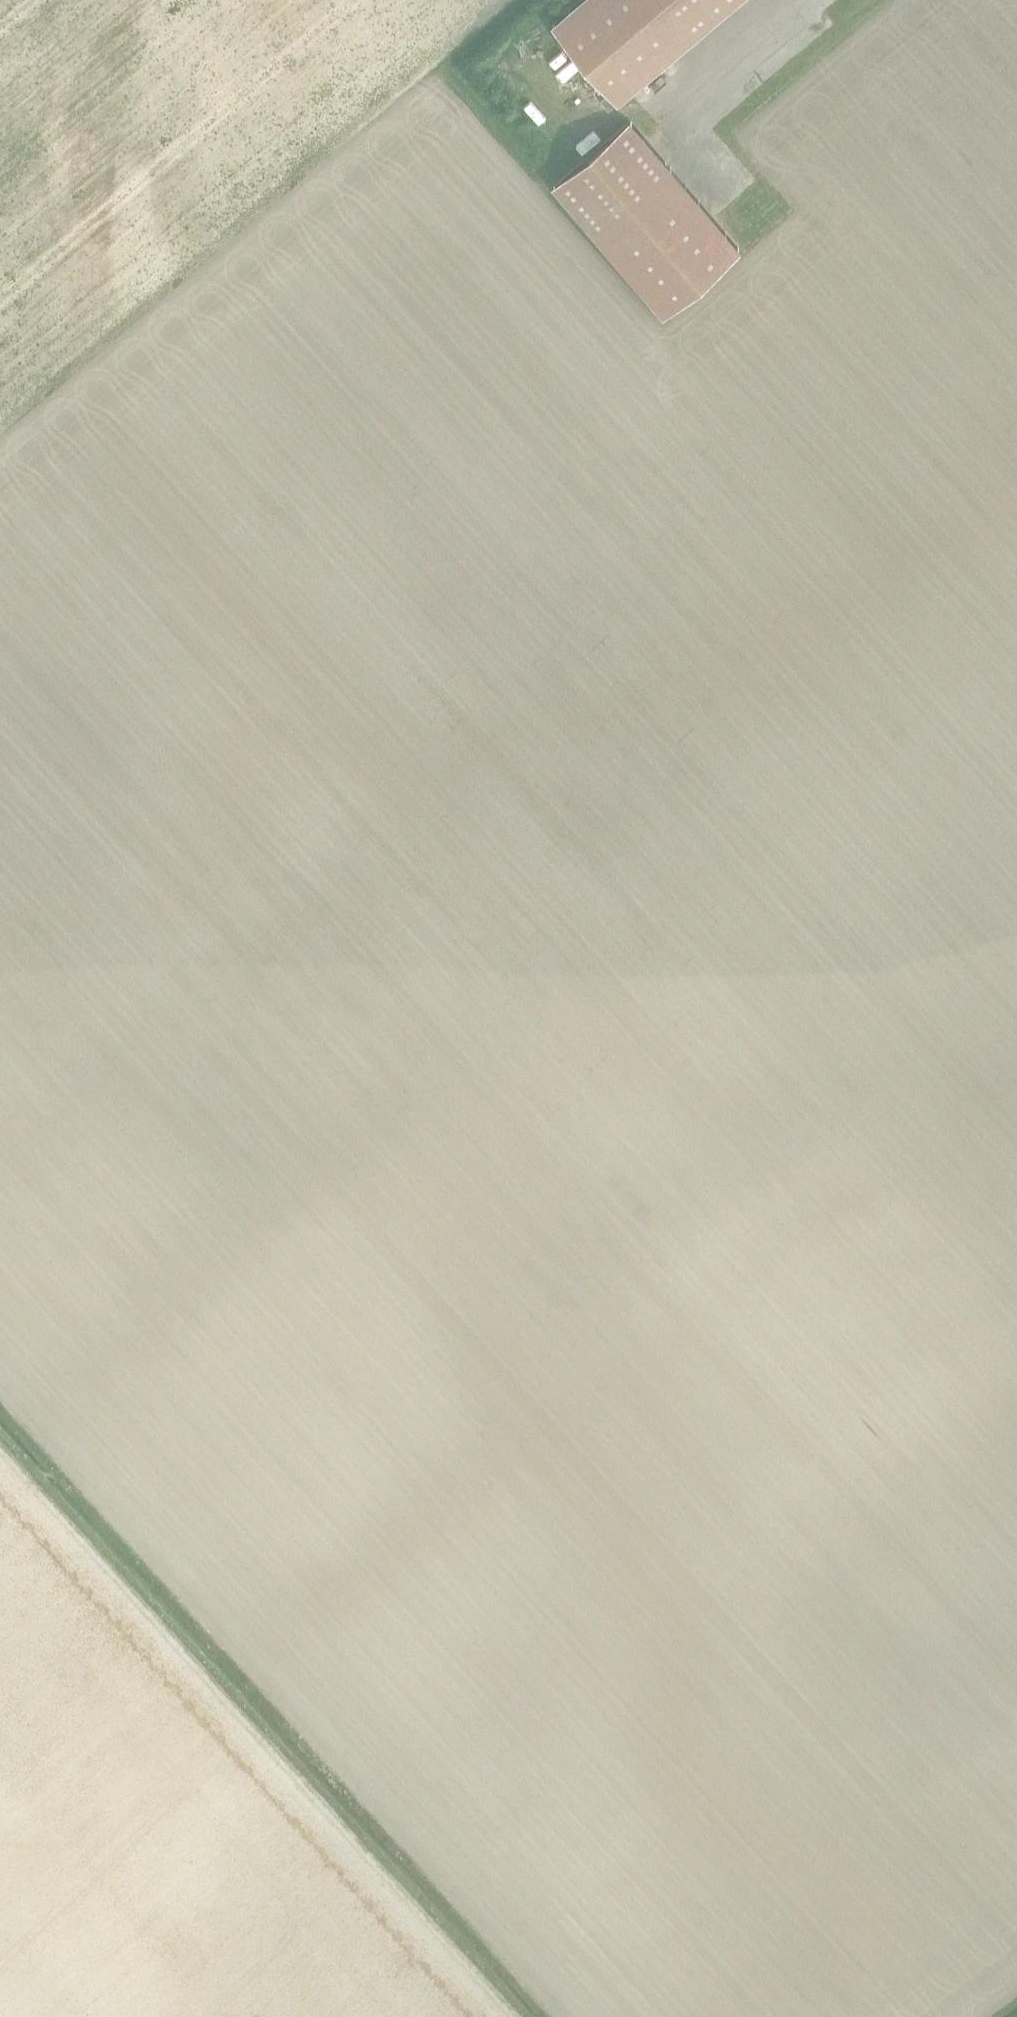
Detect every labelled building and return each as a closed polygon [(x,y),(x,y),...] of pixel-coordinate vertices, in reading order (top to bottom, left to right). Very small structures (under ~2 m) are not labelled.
[(619,102),(739,0),(582,0),(553,25),(619,102)] [(573,76),(540,100),(548,112),(581,88),(573,76)] [(552,184),(665,316),(742,250),(629,118),(552,184)]
